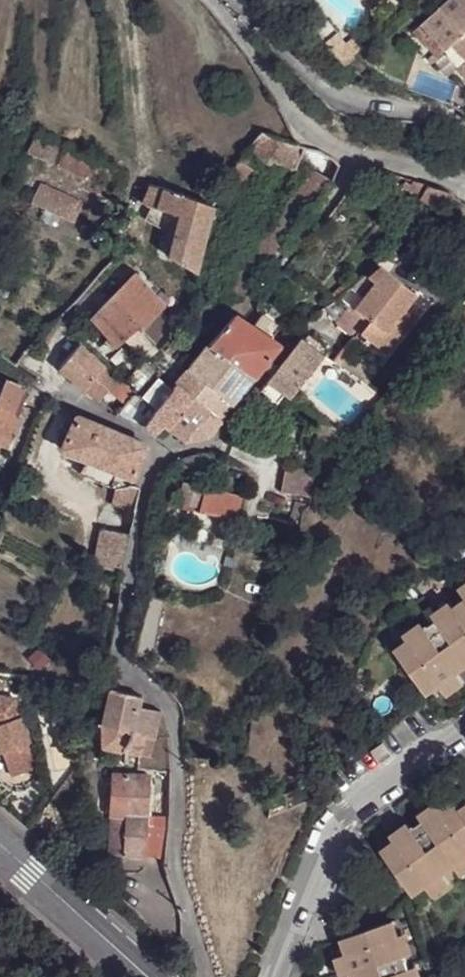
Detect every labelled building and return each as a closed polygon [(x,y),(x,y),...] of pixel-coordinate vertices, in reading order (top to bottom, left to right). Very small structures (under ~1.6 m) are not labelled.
[(464,52),(464,14),(453,0),(433,0),(407,25),(431,51),(437,46),(443,51),(435,59),(445,70),(464,52)] [(297,166),(307,148),(290,145),(287,143),(260,132),(241,153),(292,176),(297,166)] [(114,195),(124,178),(38,135),(29,153),(114,195)] [(240,188),(251,170),(236,161),(226,178),(240,188)] [(439,210),(452,197),(447,191),(412,180),(410,185),(406,191),(439,210)] [(399,187),(406,191),(410,185),(404,181),(399,187)] [(74,221),(81,207),(34,184),(44,206),(60,215),(74,221)] [(168,259),(197,270),(209,205),(160,188),(149,188),(140,204),(147,208),(176,221),(173,232),(168,259)] [(44,206),(38,217),(55,225),(60,215),(44,206)] [(142,219),(173,232),(176,221),(147,208),(142,219)] [(371,322),(360,334),(375,347),(407,310),(417,297),(382,267),(370,278),(375,283),(353,307),(371,322)] [(135,272),(87,322),(114,348),(122,339),(134,326),(138,330),(157,311),(166,301),(135,272)] [(363,322),(349,310),(336,325),(350,337),(363,322)] [(407,310),(375,347),(386,355),(417,318),(407,310)] [(157,311),(138,330),(154,346),(161,339),(168,332),(173,326),(157,311)] [(254,324),(250,329),(269,343),(273,338),(278,331),(258,317),(254,324)] [(233,318),(207,347),(250,380),(276,349),(269,343),(250,329),(233,318)] [(134,326),(122,339),(142,358),(154,346),(138,330),(134,326)] [(168,332),(161,339),(175,353),(182,346),(179,342),(168,332)] [(326,357),(303,338),(267,383),(289,398),(326,357)] [(83,390),(103,367),(78,346),(56,368),(83,390)] [(191,400),(215,422),(230,407),(250,380),(207,347),(187,370),(203,384),(191,400)] [(144,361),(131,374),(145,387),(155,376),(144,361)] [(95,400),(115,379),(103,367),(83,390),(95,400)] [(191,400),(203,384),(187,370),(170,389),(173,391),(156,410),(152,413),(152,418),(142,430),(153,434),(162,427),(167,431),(191,400)] [(158,377),(140,396),(156,410),(173,391),(170,389),(158,377)] [(131,397),(135,397),(115,379),(95,400),(113,417),(131,397)] [(26,411),(31,398),(2,385),(0,389),(0,446),(7,450),(26,411)] [(152,418),(152,413),(135,397),(131,397),(113,417),(142,430),(152,418)] [(178,445),(198,442),(209,431),(215,422),(191,400),(167,431),(178,445)] [(145,448),(76,418),(63,451),(86,462),(107,470),(133,480),(145,448)] [(232,426),(227,436),(258,459),(265,451),(232,426)] [(304,466),(308,449),(306,448),(296,446),(287,444),(283,462),(304,466)] [(63,451),(55,467),(78,478),(80,475),(86,462),(63,451)] [(304,466),(283,462),(279,461),(273,488),(299,494),(304,466)] [(80,475),(99,484),(107,470),(86,462),(80,475)] [(107,470),(99,484),(118,493),(129,488),(133,480),(107,470)] [(239,519),(243,495),(185,486),(181,511),(239,519)] [(134,512),(139,490),(129,488),(118,493),(115,504),(134,512)] [(127,542),(131,527),(102,516),(96,529),(127,542)] [(396,646),(428,689),(441,679),(459,667),(464,662),(464,596),(427,623),(410,636),(396,646)] [(111,633),(116,607),(109,606),(104,632),(111,633)] [(403,627),(410,636),(427,623),(421,614),(403,627)] [(40,673),(50,664),(41,654),(31,663),(40,673)] [(441,679),(449,690),(464,678),(464,675),(459,667),(441,679)] [(138,698),(107,690),(102,723),(141,733),(152,736),(155,713),(137,708),(138,698)] [(12,780),(44,767),(18,701),(0,698),(0,750),(12,780)] [(136,759),(141,733),(102,723),(101,749),(136,759)] [(381,732),(369,741),(375,749),(387,741),(381,732)] [(141,733),(136,759),(149,762),(152,736),(141,733)] [(146,820),(149,782),(109,778),(107,815),(127,818),(146,820)] [(165,820),(166,779),(156,778),(155,806),(154,806),(153,818),(165,820)] [(380,850),(413,893),(425,885),(443,871),(453,864),(464,854),(464,801),(457,807),(449,798),(439,806),(421,820),(411,827),(393,840),(380,850)] [(417,815),(421,820),(439,806),(436,801),(417,815)] [(105,854),(125,858),(127,818),(107,815),(105,854)] [(144,862),(146,820),(127,818),(125,858),(144,862)] [(389,835),(393,840),(411,827),(407,821),(389,835)] [(163,859),(164,823),(152,822),(151,859),(163,859)] [(453,864),(462,876),(464,874),(464,854),(453,864)] [(443,871),(425,885),(434,897),(452,884),(443,871)] [(341,938),(347,953),(355,974),(356,976),(415,976),(411,968),(406,956),(399,935),(394,921),(341,938)] [(412,931),(399,935),(406,956),(420,951),(412,931)] [(333,958),(340,976),(346,976),(355,974),(347,953),(333,958)] [(411,968),(415,976),(429,976),(423,963),(411,968)]
